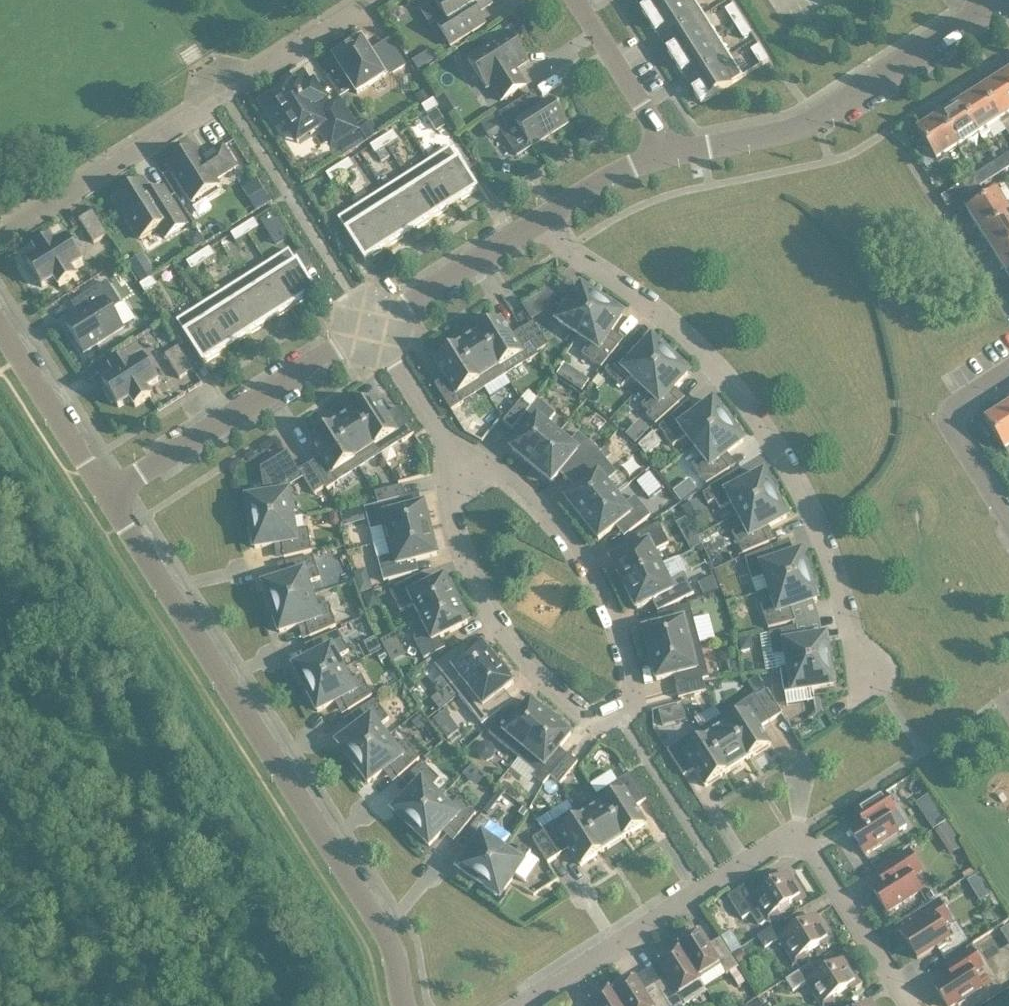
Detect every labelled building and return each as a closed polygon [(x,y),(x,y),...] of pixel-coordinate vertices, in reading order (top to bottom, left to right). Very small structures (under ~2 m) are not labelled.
[(486,0),(433,0),(431,1),(442,19),(434,24),(448,46),(482,25),(482,23),(476,27),(471,18),(473,17),(475,13),(489,4),(486,0)] [(681,0),(636,0),(634,1),(641,11),(640,11),(647,22),(681,0)] [(701,16),(691,0),(681,0),(647,22),(653,33),(654,32),(660,42),(701,16)] [(732,25),(740,20),(731,5),(723,10),(732,25)] [(672,63),(714,36),(701,16),(660,42),(666,51),(666,52),(672,63)] [(740,20),(732,25),(741,39),(749,34),(740,20)] [(513,70),(525,62),(508,34),(465,60),(483,88),(489,85),(499,101),(523,86),(513,70)] [(686,82),(727,56),(714,36),(672,63),(679,73),(680,73),(686,82)] [(402,66),(387,42),(376,50),(378,54),(370,59),(359,41),(332,58),(355,94),(382,77),(381,75),(389,71),(391,73),(402,66)] [(758,66),(766,61),(757,46),(749,51),(758,66)] [(427,50),(409,62),(415,71),(433,60),(427,50)] [(459,79),(466,75),(453,53),(446,58),(459,79)] [(727,56),(686,82),(692,92),(691,92),(698,104),(740,77),(727,56)] [(999,76),(1008,91),(1008,69),(999,76)] [(458,83),(470,103),(483,95),(471,75),(458,83)] [(998,121),(1008,115),(1008,91),(999,76),(978,89),(998,121)] [(273,93),(272,96),(267,99),(270,105),(270,108),(274,115),(278,116),(295,143),(318,129),(329,145),(353,130),(335,101),(322,110),(318,104),(322,102),(311,86),(308,88),(302,78),(281,91),(277,90),(273,93)] [(424,89),(413,96),(420,107),(430,100),(424,89)] [(957,103),(977,135),(980,140),(989,135),(986,130),(998,121),(978,89),(957,103)] [(528,147),(565,124),(549,100),(539,106),(531,94),(498,115),(507,128),(514,124),(528,147)] [(424,114),(436,107),(431,99),(430,100),(420,107),(424,114)] [(956,149),(977,135),(957,103),(935,116),(956,149)] [(436,111),(425,118),(433,131),(444,124),(436,111)] [(956,149),(935,116),(913,131),(934,163),(956,149)] [(492,117),(478,125),(488,140),(501,131),(492,117)] [(369,121),(357,128),(365,141),(376,134),(377,133),(369,121)] [(391,132),(379,139),(384,147),(396,140),(391,132)] [(384,147),(379,139),(368,146),(373,154),(384,147)] [(200,160),(192,147),(165,164),(190,204),(202,196),(204,199),(216,192),(214,188),(217,187),(213,181),(233,168),(221,148),(200,160)] [(425,163),(452,205),(475,190),(448,148),(425,163)] [(332,153),(311,167),(316,174),(337,160),(332,153)] [(340,175),(351,168),(346,160),(335,167),(340,175)] [(980,170),(987,181),(1001,172),(994,161),(980,170)] [(403,177),(430,219),(452,205),(425,163),(403,177)] [(340,175),(335,167),(324,174),(329,182),(340,175)] [(959,184),(966,194),(980,185),(973,175),(959,184)] [(381,191),(408,233),(430,219),(403,177),(381,191)] [(150,197),(140,180),(112,198),(138,240),(156,229),(163,239),(185,225),(162,189),(160,189),(164,195),(155,200),(154,198),(150,197)] [(253,180),(239,188),(253,211),(267,203),(253,180)] [(945,207),(966,194),(959,184),(938,197),(945,207)] [(359,205),(386,247),(408,233),(381,191),(359,205)] [(977,234),(1008,214),(1008,213),(995,192),(963,212),(977,234)] [(336,219),(363,262),(386,247),(359,205),(336,219)] [(92,244),(105,235),(90,212),(77,220),(92,244)] [(236,213),(216,228),(222,237),(243,222),(236,213)] [(1008,244),(1008,214),(977,234),(991,255),(1008,244)] [(240,228),(245,235),(256,228),(251,220),(240,228)] [(245,235),(240,228),(229,235),(234,242),(245,235)] [(68,270),(80,262),(65,238),(53,246),(48,239),(32,248),(37,256),(25,264),(28,270),(25,272),(33,285),(36,283),(40,288),(52,280),(57,288),(73,278),(68,270)] [(177,263),(201,252),(197,243),(173,255),(177,263)] [(991,255),(1004,277),(1008,274),(1008,244),(991,255)] [(207,249),(196,256),(201,263),(212,256),(207,249)] [(299,249),(289,255),(287,251),(264,265),(291,307),(313,293),(300,272),(310,265),(299,249)] [(140,254),(126,263),(139,284),(153,275),(140,254)] [(201,263),(196,256),(185,263),(189,271),(201,263)] [(242,279),(268,321),(291,307),(264,265),(242,279)] [(143,293),(154,286),(149,278),(138,285),(143,293)] [(219,293),(246,336),(268,321),(242,279),(219,293)] [(77,316),(63,325),(81,353),(121,328),(110,310),(118,305),(104,283),(70,304),(70,306),(75,302),(81,311),(78,312),(77,316)] [(555,322),(576,336),(599,302),(579,288),(555,322)] [(197,307),(224,350),(246,336),(219,293),(197,307)] [(599,368),(616,346),(605,338),(620,316),(599,302),(576,336),(587,344),(579,355),(599,368)] [(201,364),(224,350),(197,307),(174,322),(201,364)] [(536,356),(520,330),(509,337),(498,320),(476,334),(504,377),(536,356)] [(520,330),(534,352),(545,345),(531,323),(520,330)] [(504,377),(476,334),(455,347),(482,390),(504,377)] [(639,387),(667,357),(649,340),(631,359),(620,349),(602,371),(619,388),(629,378),(639,387)] [(191,371),(176,347),(162,356),(177,379),(191,371)] [(449,411),(482,390),(455,347),(433,361),(444,378),(432,385),(449,411)] [(118,349),(102,359),(106,365),(122,355),(118,349)] [(667,357),(639,387),(649,396),(639,406),(646,413),(644,416),(653,425),(677,404),(667,394),(685,374),(667,357)] [(100,384),(104,389),(101,391),(109,404),(112,402),(115,407),(128,399),(133,407),(148,397),(143,390),(156,382),(141,358),(128,366),(124,358),(108,368),(113,376),(100,384)] [(579,375),(571,386),(580,392),(587,381),(579,375)] [(351,413),(377,453),(398,440),(400,443),(412,435),(395,409),(384,416),(373,399),(351,413)] [(528,409),(518,420),(527,428),(509,450),(529,467),(555,435),(544,426),(553,415),(535,400),(528,409)] [(518,420),(528,409),(519,401),(501,423),(510,430),(518,420)] [(686,439),(693,447),(726,422),(711,402),(689,419),(680,407),(656,429),(672,449),(686,439)] [(1004,406),(982,420),(1006,457),(1008,455),(1008,414),(1004,406)] [(356,467),(377,453),(351,413),(330,426),(356,467)] [(726,422),(693,447),(701,458),(690,466),(704,485),(728,470),(719,458),(741,442),(726,422)] [(335,480),(356,467),(330,426),(308,440),(319,457),(308,464),(323,488),(325,490),(337,483),(335,480)] [(651,432),(636,446),(643,455),(659,444),(651,432)] [(567,444),(555,435),(529,467),(549,483),(557,473),(565,480),(597,452),(597,453),(598,452),(576,433),(567,444)] [(598,452),(597,453),(603,460),(609,455),(602,447),(598,452)] [(597,452),(565,480),(574,491),(564,500),(580,520),(612,494),(603,483),(614,474),(603,460),(597,453),(597,452)] [(245,500),(249,524),(290,518),(285,485),(297,478),(284,456),(261,470),(265,496),(245,500)] [(323,488),(308,464),(297,471),(312,495),(323,488)] [(729,503),(736,515),(773,496),(761,474),(737,487),(730,474),(706,489),(707,490),(700,494),(705,505),(713,501),(717,510),(729,503)] [(376,505),(390,501),(401,499),(398,487),(373,494),(376,505)] [(612,494),(580,520),(596,540),(619,522),(628,533),(648,516),(633,497),(621,506),(612,494)] [(784,518),(773,496),(736,515),(742,527),(730,534),(741,554),(767,543),(760,531),(784,518)] [(380,528),(384,542),(428,531),(421,505),(393,513),(390,501),(376,505),(362,509),(365,520),(368,531),(380,528)] [(362,509),(354,511),(357,523),(365,520),(362,509)] [(329,512),(327,515),(328,523),(332,525),(335,525),(337,522),(336,514),(334,512),(329,512)] [(290,518),(249,524),(253,549),(280,544),(282,559),(309,552),(306,529),(292,531),(290,518)] [(621,585),(659,567),(651,552),(666,544),(656,524),(625,540),(630,550),(609,561),(621,585)] [(387,556),(376,559),(381,582),(409,574),(406,563),(434,556),(428,531),(384,542),(387,556)] [(767,590),(807,576),(799,553),(773,561),(769,548),(742,559),(750,581),(763,577),(767,590)] [(262,586),(270,609),(309,596),(305,583),(318,579),(311,557),(283,563),(288,577),(262,586)] [(621,585),(633,610),(655,599),(660,610),(691,594),(681,574),(666,582),(659,567),(621,585)] [(815,600),(807,576),(767,590),(771,602),(758,607),(766,629),(793,622),(789,609),(815,600)] [(412,606),(418,619),(458,599),(449,582),(445,583),(442,578),(414,592),(409,580),(387,591),(398,612),(412,606)] [(367,580),(355,584),(358,592),(370,588),(367,580)] [(309,596),(270,609),(277,633),(303,624),(308,638),(334,627),(326,604),(313,609),(309,596)] [(466,616),(458,599),(418,619),(425,632),(411,639),(422,659),(443,649),(438,638),(466,624),(463,618),(466,616)] [(648,657),(697,644),(688,606),(661,613),(664,624),(641,630),(648,657)] [(786,668),(827,661),(823,637),(797,641),(794,627),(767,634),(770,657),(784,655),(786,668)] [(292,668),(304,690),(341,670),(334,659),(347,652),(336,631),(310,642),(316,655),(292,668)] [(697,644),(648,657),(654,681),(677,675),(680,686),(704,679),(706,679),(697,644)] [(456,696),(499,662),(489,650),(486,652),(481,645),(461,660),(454,650),(433,666),(456,696)] [(827,661),(786,668),(778,669),(782,694),(831,686),(827,661)] [(499,662),(456,696),(479,726),(500,709),(492,699),(511,684),(506,677),(509,675),(499,662)] [(341,670),(304,690),(315,712),(339,699),(346,712),(370,697),(359,676),(347,682),(341,670)] [(755,676),(745,683),(753,695),(762,688),(755,676)] [(405,677),(400,681),(407,692),(412,688),(405,677)] [(704,679),(680,686),(673,687),(676,699),(707,691),(704,679)] [(768,722),(779,715),(764,691),(753,698),(768,722)] [(757,728),(768,722),(752,695),(740,703),(741,706),(720,719),(746,759),(768,745),(757,728)] [(336,744),(351,764),(384,738),(376,728),(387,719),(373,701),(349,716),(357,727),(336,744)] [(517,759),(549,719),(528,702),(513,720),(504,712),(486,734),(517,759)] [(679,706),(672,708),(676,723),(683,721),(679,706)] [(549,719),(517,759),(535,774),(532,778),(541,785),(548,777),(562,760),(554,753),(569,735),(549,719)] [(699,732),(725,773),(746,759),(720,719),(699,732)] [(467,730),(461,746),(476,751),(481,735),(467,730)] [(725,773),(699,732),(678,746),(677,743),(664,751),(681,777),(692,770),(703,787),(725,773)] [(384,738),(351,764),(366,783),(387,767),(396,778),(417,760),(403,741),(392,749),(384,738)] [(484,754),(507,776),(519,763),(502,747),(499,751),(492,745),(484,754)] [(548,777),(557,785),(575,763),(566,755),(562,760),(548,777)] [(391,812),(409,829),(437,799),(428,790),(437,780),(420,763),(399,782),(410,792),(391,812)] [(621,838),(643,824),(633,808),(644,801),(627,774),(615,782),(617,785),(596,798),(621,838)] [(868,817),(846,830),(862,854),(895,832),(880,809),(888,804),(881,794),(861,807),(868,817)] [(437,799),(409,829),(426,846),(445,826),(456,836),(474,814),(457,798),(447,808),(437,799)] [(574,811),(600,852),(621,838),(596,798),(574,811)] [(552,822),(540,830),(542,832),(557,856),(567,849),(578,866),(600,852),(574,811),(554,825),(552,822)] [(937,813),(925,821),(931,830),(943,822),(937,813)] [(477,884),(500,850),(481,836),(488,825),(477,817),(459,839),(471,848),(456,870),(477,884)] [(946,824),(933,832),(937,839),(950,831),(946,824)] [(557,856),(542,832),(530,839),(545,863),(557,856)] [(500,850),(477,884),(497,898),(528,852),(519,846),(511,857),(500,850)] [(871,891),(885,913),(918,892),(904,871),(914,864),(906,852),(870,875),(878,887),(871,891)] [(975,872),(965,878),(966,881),(971,889),(981,882),(976,875),(975,872)] [(754,878),(725,897),(733,908),(740,920),(748,914),(756,927),(765,921),(777,914),(775,912),(800,896),(785,874),(761,890),(754,878)] [(895,928),(915,960),(934,947),(936,950),(944,944),(943,942),(946,939),(938,926),(948,919),(936,901),(895,928)] [(827,939),(813,916),(788,932),(781,921),(755,937),(763,949),(777,940),(793,964),(804,957),(802,954),(827,939)] [(998,931),(1004,941),(1008,937),(1008,926),(1008,925),(998,931)] [(729,931),(717,938),(722,945),(728,955),(739,948),(729,931)] [(697,932),(675,947),(677,950),(696,978),(710,969),(717,964),(723,974),(724,975),(727,973),(734,969),(736,967),(728,955),(722,945),(710,952),(697,932)] [(969,949),(942,966),(949,977),(932,987),(944,1005),(951,1005),(953,1005),(956,1005),(963,1002),(964,998),(979,988),(970,974),(980,967),(969,949)] [(656,964),(668,983),(656,991),(666,1005),(683,1005),(690,1001),(705,992),(698,981),(696,978),(677,950),(656,964)] [(738,950),(730,956),(736,965),(744,959),(738,950)] [(840,960),(816,976),(808,965),(783,981),(790,992),(805,983),(820,1005),(822,1005),(832,1000),(830,998),(855,982),(840,960)] [(734,969),(727,973),(736,987),(743,983),(734,969)] [(610,993),(619,1005),(666,1005),(656,991),(645,998),(632,979),(611,992),(610,993)] [(586,1003),(588,1005),(619,1005),(610,993),(611,992),(609,989),(586,1003)]
